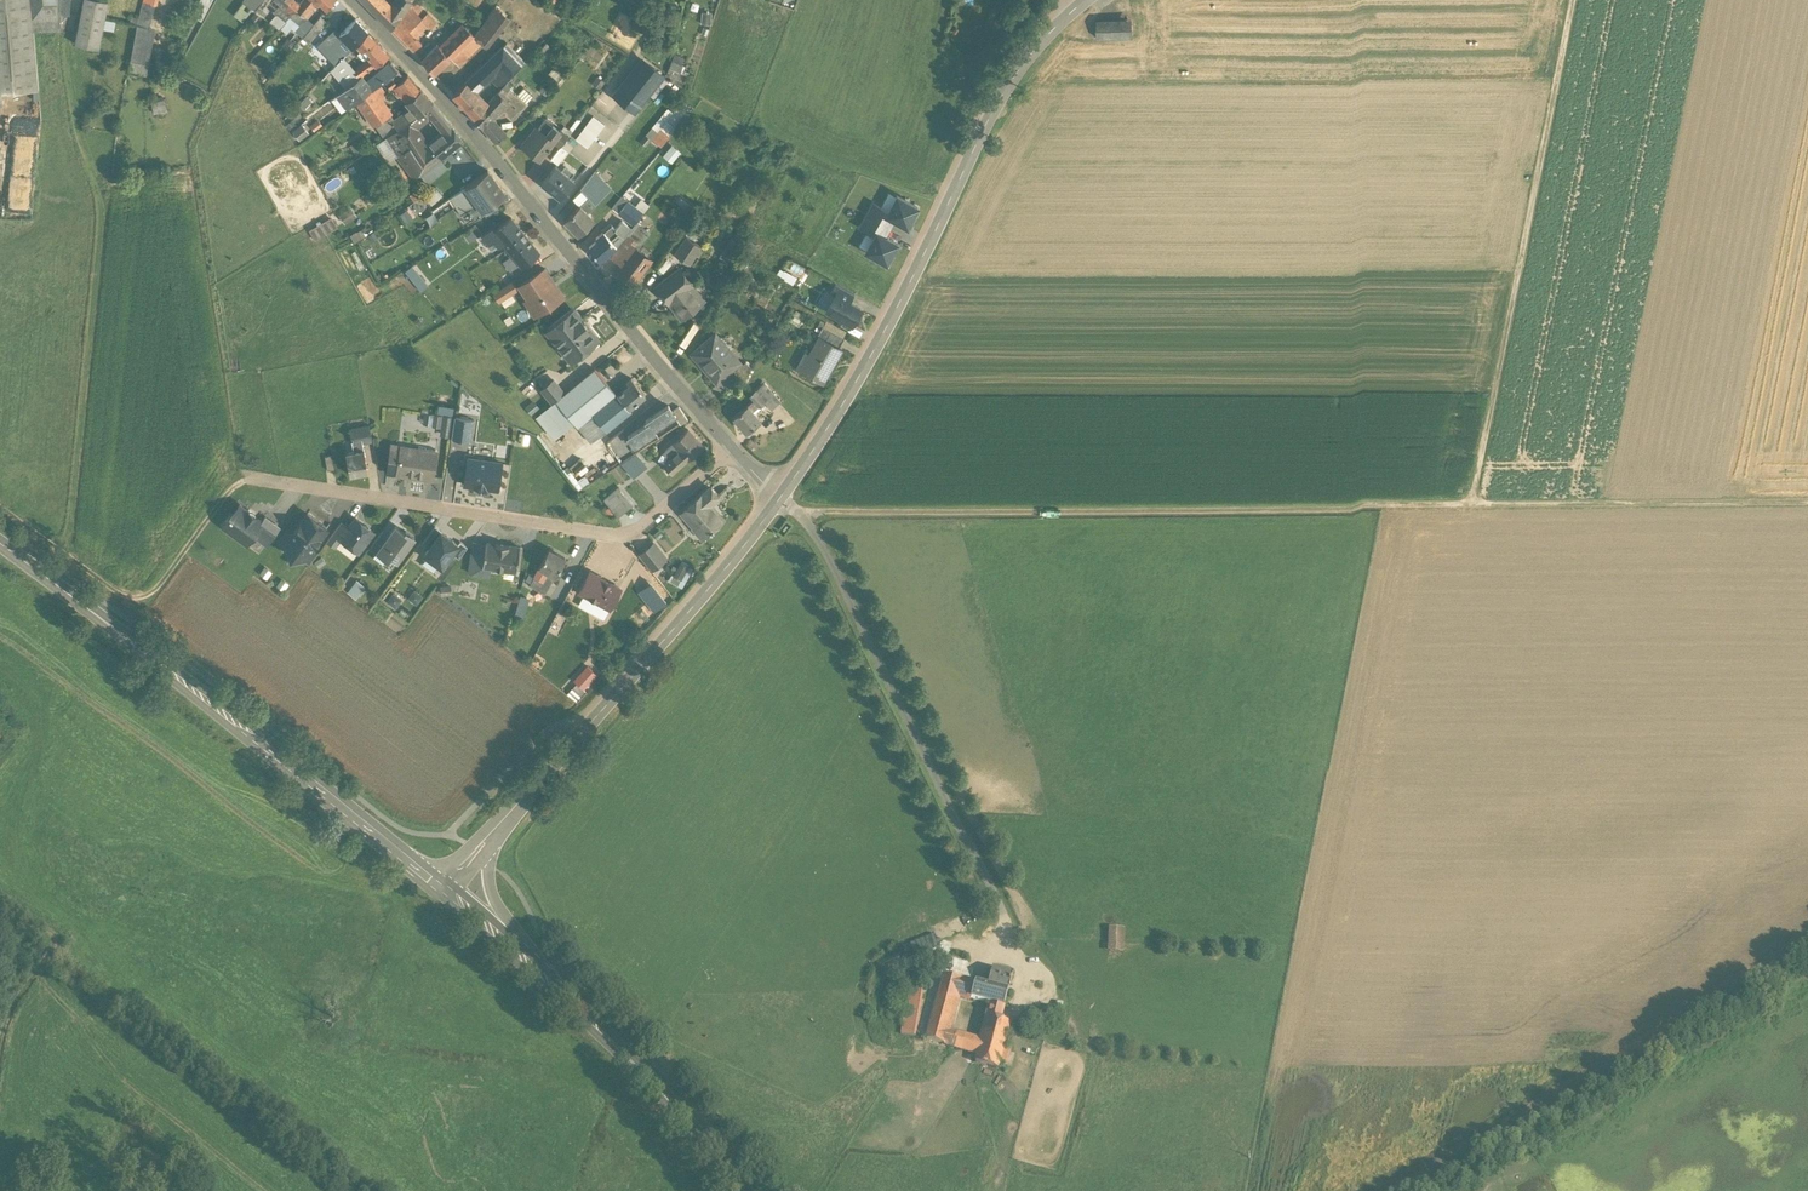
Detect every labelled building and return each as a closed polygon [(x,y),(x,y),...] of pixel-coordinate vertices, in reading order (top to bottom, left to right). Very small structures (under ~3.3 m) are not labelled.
[(1,91),(39,88),(33,16),(31,0),(0,0),(0,91),(1,91)] [(33,16),(56,15),(56,11),(57,11),(58,0),(31,0),(33,16)] [(75,41),(99,46),(108,0),(83,0),(75,41)] [(140,10),(150,13),(154,1),(155,0),(143,0),(140,10)] [(202,18),(210,0),(198,0),(192,14),(202,18)] [(285,3),(291,9),(295,5),(296,5),(300,1),(299,0),(287,0),(285,3)] [(296,5),(303,12),(309,7),(315,0),(300,0),(300,1),(296,5)] [(390,1),(389,0),(373,0),(370,4),(390,25),(409,0),(390,0),(390,1)] [(425,10),(415,0),(410,0),(409,1),(421,14),(420,14),(428,21),(430,23),(435,18),(426,8),(425,10)] [(421,14),(409,1),(391,25),(407,41),(415,33),(428,21),(420,14),(421,14)] [(284,2),(277,10),(284,17),(291,9),(285,3),(284,2)] [(473,30),(473,31),(481,40),(482,41),(506,10),(495,2),(473,30)] [(296,5),(295,5),(291,9),(289,12),(297,19),(303,12),(296,5)] [(320,13),(311,22),(318,28),(326,18),(320,13)] [(355,15),(338,31),(352,44),(356,40),(367,28),(355,15)] [(1132,16),(1096,17),(1096,31),(1133,30),(1132,16)] [(318,28),(311,22),(303,33),(309,41),(319,29),(318,28)] [(465,22),(441,44),(450,54),(460,44),(461,44),(473,31),(473,30),(465,22)] [(517,50),(506,38),(478,65),(482,69),(477,74),(483,80),(499,64),(505,70),(497,78),(501,82),(509,74),(543,36),(541,35),(546,30),(537,22),(533,27),(535,29),(517,50)] [(388,50),(367,28),(356,40),(369,54),(375,61),(388,50)] [(352,44),(338,31),(322,47),(323,49),(335,61),(342,54),(352,44)] [(473,31),(461,44),(468,52),(481,40),(473,31)] [(415,33),(407,41),(413,48),(422,40),(415,33)] [(438,41),(421,56),(434,69),(450,54),(441,44),(438,41)] [(460,44),(450,54),(458,61),(468,52),(461,44),(460,44)] [(669,62),(680,66),(684,55),(673,51),(669,62)] [(355,68),(342,54),(335,61),(332,64),(346,83),(347,83),(360,73),(355,68)] [(364,59),(355,68),(360,73),(370,65),(375,61),(369,54),(364,59)] [(662,71),(644,57),(636,66),(654,81),(661,72),(662,71)] [(391,59),(368,76),(365,79),(367,82),(371,86),(385,77),(392,72),(397,79),(404,73),(391,59)] [(686,71),(668,63),(665,70),(683,78),(686,71)] [(478,65),(452,89),(474,112),(486,99),(475,87),(483,80),(477,74),(482,69),(478,65)] [(654,81),(636,66),(616,92),(634,106),(648,89),(654,81)] [(404,73),(397,79),(392,72),(385,77),(392,84),(398,92),(400,90),(406,97),(420,86),(407,71),(404,73)] [(520,78),(512,71),(509,74),(514,79),(517,82),(520,78)] [(654,81),(648,89),(653,93),(667,76),(661,72),(654,81)] [(364,79),(360,73),(347,83),(346,83),(338,90),(348,104),(357,97),(357,96),(370,87),(371,86),(367,82),(365,79),(364,79)] [(501,82),(497,87),(502,92),(510,83),(514,79),(509,74),(501,82)] [(382,101),(378,94),(392,84),(385,77),(371,86),(370,87),(357,96),(357,97),(367,111),(373,120),(388,110),(382,101)] [(527,100),(510,83),(502,92),(507,96),(500,104),(497,107),(500,111),(503,108),(511,115),(518,107),(520,108),(527,100)] [(406,97),(406,98),(411,104),(409,106),(408,105),(403,109),(408,117),(410,116),(411,117),(426,105),(432,99),(420,86),(406,97)] [(502,92),(497,87),(490,94),(500,104),(507,96),(502,92)] [(300,100),(305,104),(312,96),(306,92),(300,100)] [(473,113),(482,124),(489,131),(495,138),(505,130),(491,114),(497,107),(500,104),(490,94),(486,99),(474,112),(473,113)] [(151,98),(154,110),(166,108),(164,96),(151,98)] [(426,105),(411,117),(415,124),(431,111),(438,119),(445,127),(451,122),(444,113),(432,99),(426,105)] [(677,101),(671,108),(683,118),(689,111),(677,101)] [(653,136),(661,144),(683,118),(671,108),(668,106),(646,131),(653,136)] [(403,109),(391,117),(397,125),(408,117),(403,109)] [(600,126),(604,121),(593,112),(589,118),(600,126)] [(544,115),(539,121),(545,126),(551,120),(544,115)] [(426,142),(422,134),(415,124),(411,117),(410,116),(408,117),(397,125),(396,126),(384,134),(390,143),(393,144),(398,151),(397,152),(401,157),(415,174),(439,154),(428,140),(426,142)] [(596,132),(600,126),(589,118),(585,124),(596,132)] [(293,127),(299,136),(309,129),(302,120),(293,127)] [(546,130),(537,123),(523,142),(539,154),(552,137),(560,127),(559,126),(552,121),(546,130)] [(445,127),(428,140),(439,154),(462,135),(451,122),(445,127)] [(560,124),(559,126),(560,127),(552,137),(560,143),(560,141),(568,131),(560,124)] [(591,138),(596,132),(585,124),(580,129),(591,138)] [(587,144),(591,138),(580,129),(576,135),(587,144)] [(653,136),(646,131),(641,137),(647,143),(653,136)] [(567,147),(560,141),(560,143),(550,154),(558,160),(567,147)] [(671,158),(679,148),(671,142),(664,152),(671,158)] [(573,175),(554,161),(541,179),(560,192),(573,175)] [(487,166),(465,182),(465,184),(458,188),(469,204),(477,200),(481,206),(493,198),(504,190),(487,166)] [(591,170),(579,184),(588,193),(601,181),(591,170)] [(601,181),(588,193),(596,200),(608,189),(601,181)] [(424,192),(431,200),(442,191),(435,183),(424,192)] [(885,210),(893,215),(906,222),(917,203),(896,191),(887,207),(885,210)] [(621,192),(611,203),(618,208),(627,197),(621,192)] [(588,193),(580,201),(587,208),(596,200),(588,193)] [(642,209),(627,197),(618,208),(633,220),(642,209)] [(493,198),(481,206),(484,210),(486,213),(498,204),(493,198)] [(885,210),(887,207),(872,199),(865,210),(889,223),(893,215),(885,210)] [(469,204),(467,206),(474,217),(484,210),(481,206),(477,200),(469,204)] [(580,201),(564,216),(577,230),(593,215),(587,208),(580,201)] [(467,206),(460,211),(467,222),(473,217),(474,217),(467,206)] [(875,226),(884,231),(889,223),(865,210),(859,222),(873,230),(875,226)] [(314,236),(338,224),(332,213),(309,226),(314,236)] [(494,227),(503,239),(507,244),(524,231),(511,214),(494,227)] [(630,224),(621,217),(615,224),(619,229),(618,230),(622,235),(626,229),(630,224)] [(615,224),(612,221),(604,227),(611,236),(618,230),(619,229),(615,224)] [(493,224),(484,231),(489,240),(495,236),(499,241),(503,239),(494,227),(493,224)] [(875,226),(873,230),(865,246),(886,257),(897,238),(884,231),(875,226)] [(603,227),(596,233),(597,235),(589,243),(600,256),(616,242),(611,236),(604,227),(603,227)] [(622,235),(613,246),(624,255),(632,246),(633,246),(639,239),(626,229),(622,235)] [(524,231),(507,244),(513,251),(520,260),(521,262),(538,248),(524,231)] [(700,241),(685,232),(674,249),(689,259),(695,250),(697,251),(701,245),(699,244),(700,241)] [(633,246),(632,246),(624,255),(616,267),(631,279),(642,266),(639,263),(645,256),(633,246)] [(457,249),(446,258),(452,265),(463,256),(457,249)] [(513,251),(503,259),(510,268),(520,260),(513,251)] [(431,287),(412,262),(405,268),(424,293),(431,287)] [(544,264),(519,281),(525,290),(527,289),(539,307),(534,310),(535,311),(563,292),(544,264)] [(679,264),(656,282),(668,297),(670,295),(683,311),(704,294),(679,264)] [(512,277),(494,289),(499,297),(518,285),(512,277)] [(853,289),(834,279),(829,288),(833,290),(834,289),(849,298),(853,289)] [(849,298),(834,289),(833,290),(825,305),(851,319),(859,304),(849,298)] [(573,306),(547,326),(571,356),(577,351),(582,353),(586,349),(586,344),(597,336),(573,306)] [(844,333),(822,321),(816,332),(818,334),(819,332),(838,343),(844,333)] [(712,331),(693,347),(708,365),(706,367),(715,377),(732,363),(721,351),(726,347),(712,331)] [(818,334),(809,349),(813,351),(804,367),(822,378),(829,365),(828,365),(840,344),(838,343),(819,332),(818,334)] [(745,357),(733,367),(742,378),(750,364),(745,357)] [(577,423),(587,414),(609,396),(617,390),(595,363),(564,389),(555,396),(574,419),(577,423)] [(564,389),(553,376),(540,387),(551,399),(555,396),(564,389)] [(633,377),(617,390),(622,396),(628,404),(644,390),(633,377)] [(763,378),(754,385),(761,393),(769,385),(763,378)] [(761,393),(754,385),(748,390),(753,396),(758,401),(759,402),(764,398),(764,397),(761,393)] [(769,385),(761,393),(764,397),(764,398),(770,405),(779,398),(769,385)] [(617,390),(609,396),(587,414),(577,423),(590,439),(630,406),(628,404),(622,396),(617,390)] [(574,419),(555,396),(535,412),(554,436),(574,419)] [(747,400),(733,412),(746,427),(759,415),(752,407),(758,401),(753,396),(747,401),(747,400)] [(539,405),(534,398),(528,404),(533,410),(539,405)] [(438,401),(438,410),(453,411),(454,403),(438,401)] [(671,407),(668,401),(646,416),(647,418),(652,425),(674,411),(671,407)] [(679,402),(671,407),(674,411),(680,420),(687,415),(679,402)] [(442,412),(434,411),(432,423),(440,424),(442,412)] [(473,417),(454,414),(451,436),(470,439),(473,417)] [(654,428),(647,418),(627,431),(634,441),(654,428)] [(369,424),(360,426),(362,435),(363,441),(372,439),(370,428),(369,424)] [(688,424),(665,445),(672,453),(665,459),(672,467),(702,440),(688,424)] [(360,426),(349,427),(351,437),(362,435),(360,426)] [(518,438),(528,440),(530,431),(520,429),(518,438)] [(362,435),(351,437),(353,449),(345,451),(349,473),(368,470),(363,441),(362,435)] [(436,450),(391,443),(388,464),(397,466),(397,470),(421,474),(422,475),(431,476),(432,475),(436,450)] [(331,454),(324,455),(327,469),(334,468),(331,454)] [(501,460),(467,455),(463,481),(497,486),(501,460)] [(722,514),(709,499),(717,492),(709,482),(682,507),(694,521),(693,522),(694,523),(699,519),(706,528),(709,525),(710,526),(713,523),(712,523),(722,514)] [(619,483),(603,495),(617,512),(632,500),(619,483)] [(255,515),(247,509),(247,510),(239,504),(232,514),(230,513),(222,524),(233,532),(238,525),(251,535),(253,533),(262,520),(261,520),(255,515)] [(307,512),(285,541),(291,554),(305,556),(327,526),(307,512)] [(279,525),(265,515),(261,520),(262,520),(253,533),(266,543),(279,525)] [(372,529),(355,517),(348,526),(348,527),(341,536),(358,549),(372,529)] [(340,520),(327,538),(335,544),(341,536),(348,527),(348,526),(340,520)] [(429,546),(441,530),(441,528),(435,523),(422,541),(429,546)] [(404,530),(395,524),(387,534),(376,548),(377,549),(387,556),(389,553),(397,559),(401,553),(410,541),(414,535),(405,529),(404,530)] [(382,529),(370,545),(376,550),(377,549),(376,548),(387,534),(382,529)] [(458,543),(441,530),(429,546),(424,552),(442,565),(452,551),(458,543)] [(468,571),(490,574),(491,565),(482,563),(484,546),(485,539),(472,537),(468,571)] [(460,539),(458,543),(452,551),(459,556),(467,544),(460,539)] [(653,539),(638,551),(651,567),(666,555),(653,539)] [(520,544),(495,540),(494,547),(491,565),(516,568),(520,544)] [(410,541),(401,553),(402,554),(412,542),(410,541)] [(494,547),(484,546),(482,563),(491,565),(494,547)] [(549,546),(539,563),(539,564),(534,573),(541,577),(547,568),(554,572),(564,554),(549,546)] [(691,566),(681,561),(670,581),(680,587),(691,566)] [(554,572),(547,568),(541,577),(549,581),(554,572)] [(620,585),(589,568),(578,587),(609,605),(620,585)] [(541,577),(534,573),(529,582),(544,590),(549,581),(541,577)] [(357,595),(364,582),(355,577),(348,590),(357,595)] [(450,583),(440,584),(441,592),(451,591),(450,583)] [(521,592),(515,610),(524,613),(529,595),(521,592)] [(607,645),(566,690),(568,692),(610,647),(607,645)] [(610,647),(568,692),(576,699),(587,688),(585,686),(615,652),(610,647)] [(1109,933),(1107,958),(1124,959),(1126,934),(1109,933)] [(1012,976),(992,970),(987,988),(974,984),(970,999),(990,1005),(1003,1008),(1007,993),(1012,976)] [(943,976),(929,1027),(941,1030),(946,1031),(956,996),(970,999),(974,984),(943,976)] [(921,990),(908,988),(900,1038),(911,1040),(921,990)] [(1009,1025),(999,1022),(1003,1008),(990,1005),(987,1019),(977,1055),(975,1063),(997,1070),(1009,1025)] [(937,1044),(977,1055),(980,1042),(974,1041),(965,1039),(966,1038),(946,1033),(946,1031),(941,1030),(929,1027),(926,1041),(937,1044)]
